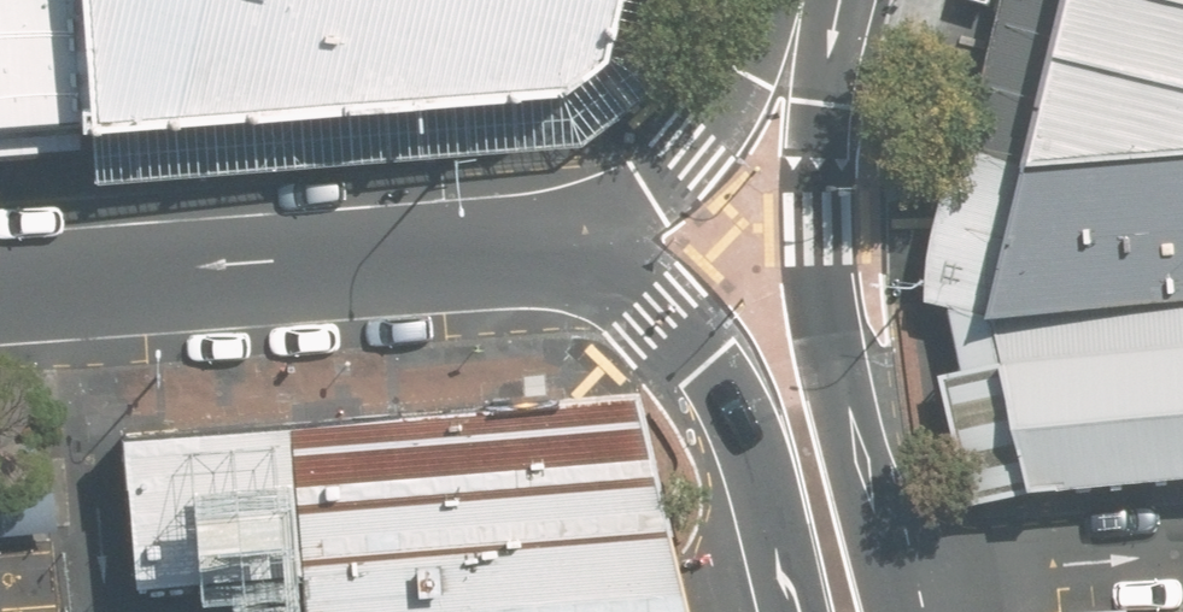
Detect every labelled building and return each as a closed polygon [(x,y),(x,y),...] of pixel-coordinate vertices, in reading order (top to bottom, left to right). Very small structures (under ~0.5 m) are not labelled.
[(80,118),(79,110),(72,0),(0,0),(0,123),(80,118)] [(79,110),(80,118),(568,84),(615,44),(626,0),(72,0),(79,110)] [(1182,148),(1182,0),(1079,0),(1039,159),(1182,148)] [(1182,298),(1182,148),(1039,159),(999,317),(1182,298)] [(999,317),(1043,486),(1182,472),(1182,298),(999,317)]
